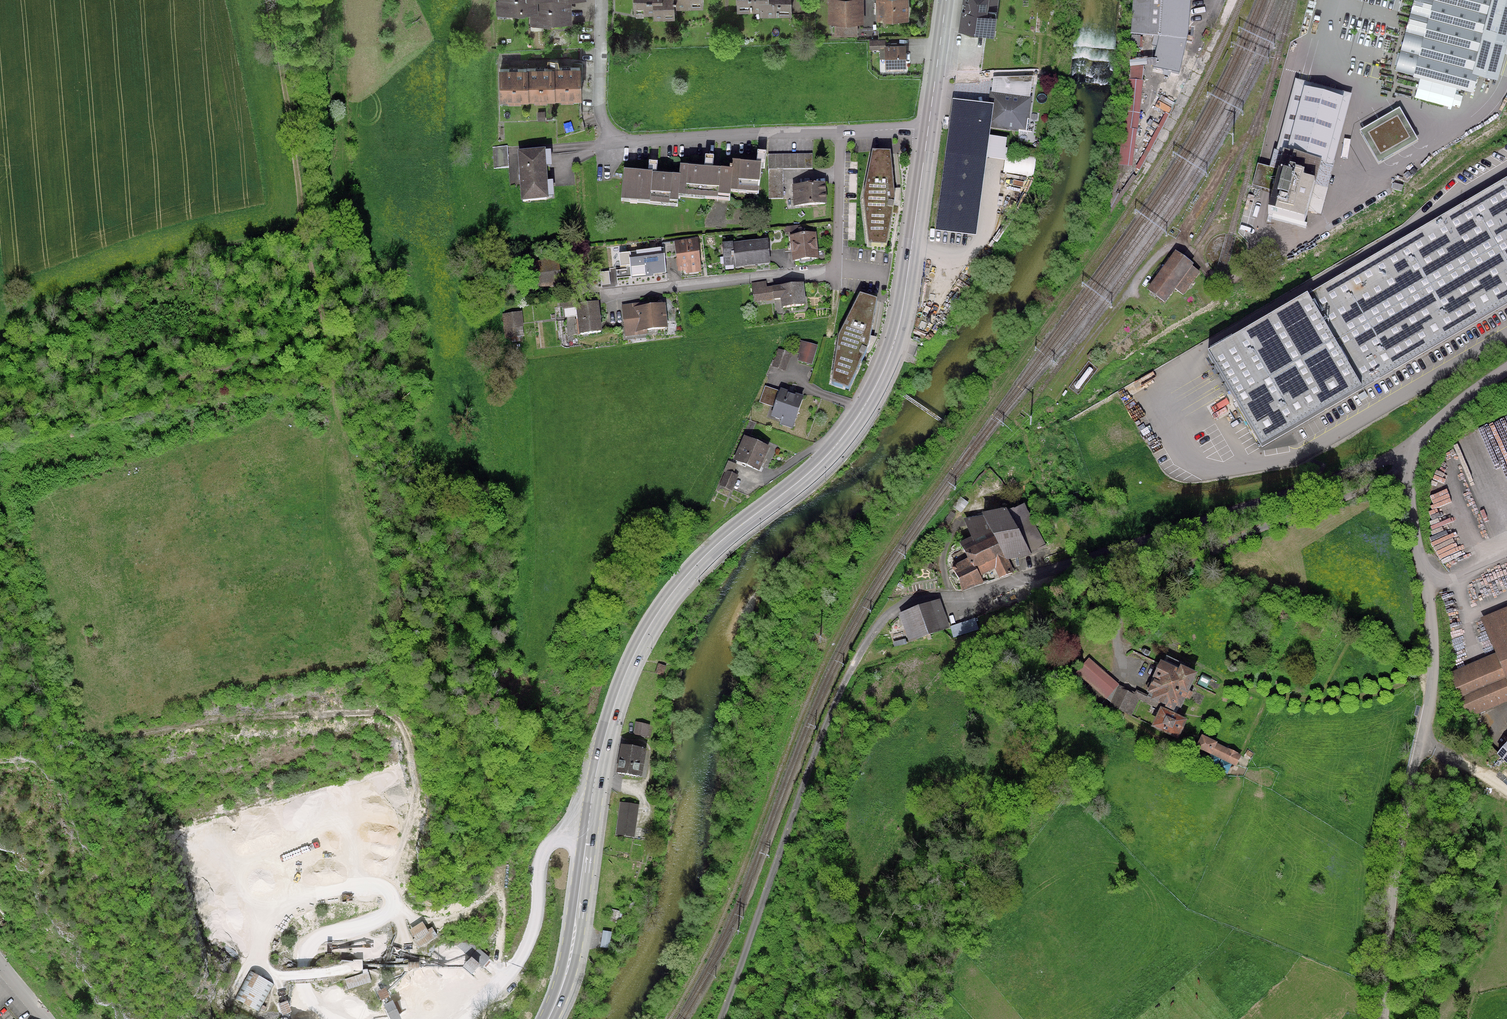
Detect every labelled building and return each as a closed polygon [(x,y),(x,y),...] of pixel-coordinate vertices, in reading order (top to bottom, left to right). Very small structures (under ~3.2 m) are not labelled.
[(499,3),(497,3),(497,16),(532,15),(532,24),(570,24),(570,2),(587,2),(587,0),(499,0),(499,3)] [(634,14),(653,14),(653,19),(674,18),(674,8),(703,7),(703,0),(634,0),(634,14)] [(737,11),(760,11),(760,15),(791,15),(791,0),(737,0),(737,11)] [(828,26),(835,26),(835,38),(858,38),(858,25),(863,25),(863,0),(828,0),(828,26)] [(876,21),(909,20),(909,0),(875,0),(876,21)] [(960,28),(993,32),(995,16),(986,14),(987,0),(964,0),(960,28)] [(1131,33),(1154,35),(1151,45),(1157,46),(1155,57),(1153,64),(1153,66),(1164,68),(1163,74),(1170,76),(1172,70),(1180,71),(1188,34),(1191,0),(1133,0),(1131,33)] [(1395,71),(1473,93),(1478,75),(1498,81),(1505,54),(1506,54),(1506,0),(1414,0),(1395,71)] [(1140,35),(1131,35),(1131,46),(1140,46),(1140,35)] [(880,60),(885,59),(885,47),(886,47),(885,40),(869,40),(870,50),(880,50),(880,60)] [(907,70),(906,46),(886,47),(885,47),(885,59),(885,70),(907,70)] [(1130,60),(1131,65),(1153,64),(1155,57),(1130,60)] [(1131,65),(1130,78),(1142,79),(1143,65),(1131,65)] [(581,68),(499,69),(500,102),(508,102),(508,103),(521,103),(521,101),(534,101),(534,103),(547,103),(547,101),(561,101),(561,102),(574,102),(574,100),(581,100),(581,68)] [(1138,129),(1144,79),(1142,79),(1130,78),(1128,77),(1118,165),(1133,167),(1137,129),(1138,129)] [(1319,161),(1307,210),(1321,213),(1353,93),(1296,78),(1294,83),(1345,96),(1327,163),(1319,161)] [(1345,96),(1294,83),(1277,149),(1283,151),(1279,168),(1273,190),(1269,205),(1305,215),(1307,210),(1319,161),(1327,163),(1345,96)] [(991,109),(954,104),(938,232),(975,237),(984,161),(987,138),(989,126),(1026,131),(1030,99),(993,95),(991,109)] [(1400,106),(1359,130),(1379,164),(1420,141),(1400,106)] [(571,122),(563,124),(566,133),(574,131),(571,122)] [(987,138),(984,161),(1004,163),(1006,152),(1007,141),(987,138)] [(509,167),(508,146),(492,147),(494,168),(509,167)] [(1283,151),(1277,149),(1274,148),(1269,166),(1279,168),(1283,151)] [(545,149),(518,151),(522,202),(549,199),(545,149)] [(891,153),(873,152),(864,199),(869,246),(887,247),(894,205),(895,199),(894,188),(891,153)] [(1036,156),(1006,152),(1004,163),(1003,174),(1033,178),(1036,156)] [(648,172),(624,170),(622,201),(649,203),(649,204),(678,206),(679,197),(730,201),(731,191),(759,193),(761,171),(765,171),(766,153),(758,153),(757,164),(734,162),(733,170),(713,169),(714,157),(706,157),(705,168),(681,166),(680,176),(656,174),(657,163),(649,163),(648,172)] [(813,153),(768,154),(769,198),(784,198),(783,168),(813,168),(813,153)] [(1273,190),(1279,168),(1269,166),(1258,163),(1252,185),(1273,190)] [(1206,351),(1262,447),(1364,387),(1506,304),(1506,176),(1309,293),(1307,291),(1206,351)] [(827,203),(825,182),(792,185),(794,206),(827,203)] [(1403,185),(1394,183),(1392,188),(1402,191),(1403,185)] [(816,232),(789,235),(792,261),(819,258),(816,232)] [(702,271),(697,237),(663,242),(663,247),(665,258),(677,256),(679,271),(686,270),(686,273),(702,271)] [(771,263),(768,238),(733,242),(733,241),(722,242),(725,265),(734,264),(735,267),(771,263)] [(665,258),(663,247),(618,252),(620,266),(626,265),(630,265),(631,276),(631,278),(666,274),(665,258)] [(1194,264),(1176,251),(1148,291),(1166,303),(1176,290),(1184,296),(1201,272),(1193,267),(1194,264)] [(581,271),(589,270),(588,252),(580,252),(581,271)] [(559,258),(524,261),(526,288),(561,285),(559,258)] [(630,265),(626,265),(627,269),(616,270),(617,278),(631,276),(630,265)] [(609,271),(600,272),(602,285),(611,284),(609,271)] [(807,304),(804,282),(767,286),(766,281),(751,282),(754,301),(781,298),(782,308),(807,304)] [(877,300),(860,294),(838,337),(831,384),(849,389),(867,351),(869,346),(871,335),(877,300)] [(599,300),(576,303),(576,301),(559,302),(561,317),(578,315),(579,333),(602,330),(599,300)] [(668,327),(665,303),(643,305),(642,302),(622,304),(625,336),(648,333),(647,329),(668,327)] [(522,311),(502,313),(505,338),(517,336),(516,327),(524,326),(522,311)] [(877,337),(871,335),(869,346),(867,351),(870,352),(877,337)] [(814,358),(818,345),(799,340),(796,353),(799,354),(814,358)] [(791,353),(778,348),(772,366),(785,371),(791,353)] [(814,358),(799,354),(798,360),(812,365),(814,358)] [(773,407),(779,390),(765,385),(759,402),(773,407)] [(804,395),(780,387),(771,415),(781,419),(780,424),(792,428),(804,395)] [(770,446),(744,435),(733,459),(759,470),(770,446)] [(727,470),(734,473),(737,464),(728,461),(724,471),(725,472),(726,472),(727,470)] [(734,473),(727,470),(726,472),(725,472),(719,485),(732,491),(739,475),(734,473)] [(961,512),(969,502),(960,496),(953,507),(961,512)] [(983,515),(964,519),(971,536),(975,544),(995,535),(1006,559),(1009,559),(1032,555),(1031,554),(1047,547),(1024,503),(1008,510),(1006,507),(981,512),(983,515)] [(956,514),(951,511),(944,521),(949,525),(956,514)] [(1014,572),(1009,559),(1006,559),(995,535),(975,544),(971,536),(959,542),(968,558),(956,564),(952,567),(958,578),(963,592),(1014,572)] [(932,570),(934,564),(925,561),(923,566),(932,570)] [(940,599),(899,613),(909,642),(950,628),(940,599)] [(1482,617),(1496,653),(1506,678),(1506,607),(1482,617)] [(975,618),(950,626),(954,637),(979,629),(975,618)] [(906,639),(893,642),(894,647),(907,644),(906,639)] [(1496,653),(1449,673),(1468,718),(1506,702),(1506,678),(1496,653)] [(1164,661),(1161,659),(1153,677),(1154,677),(1147,692),(1149,693),(1152,694),(1150,699),(1160,704),(1158,709),(1150,726),(1179,740),(1189,718),(1174,712),(1177,706),(1181,708),(1186,698),(1190,700),(1194,692),(1189,690),(1198,672),(1185,666),(1185,664),(1167,655),(1164,661)] [(1119,684),(1089,657),(1076,673),(1106,699),(1107,698),(1119,684)] [(666,666),(658,663),(655,673),(663,676),(666,666)] [(1111,702),(1119,684),(1107,698),(1111,702)] [(1136,693),(1119,684),(1111,702),(1109,704),(1127,712),(1136,693)] [(1136,693),(1127,712),(1132,715),(1139,699),(1158,709),(1160,704),(1150,699),(1152,694),(1149,693),(1148,697),(1137,691),(1136,693)] [(635,721),(633,734),(649,737),(651,724),(635,721)] [(1217,742),(1202,734),(1196,747),(1236,766),(1242,755),(1238,753),(1239,753),(1229,748),(1228,748),(1217,743),(1217,742)] [(1496,753),(1506,763),(1506,741),(1496,753)] [(622,745),(618,772),(642,775),(646,749),(622,745)] [(639,805),(620,802),(616,835),(635,837),(639,805)] [(611,908),(609,918),(622,921),(624,911),(611,908)] [(424,922),(411,930),(421,947),(439,937),(434,928),(429,931),(424,922)] [(612,932),(603,930),(600,947),(609,949),(612,932)] [(454,943),(472,960),(464,968),(473,976),(489,959),(462,934),(454,943)] [(364,974),(346,979),(349,989),(373,982),(369,970),(363,972),(364,974)] [(250,971),(235,997),(258,1011),(273,985),(250,971)] [(385,990),(378,994),(383,1002),(390,998),(385,990)] [(384,1007),(389,1018),(401,1018),(394,1003),(384,1007)]
